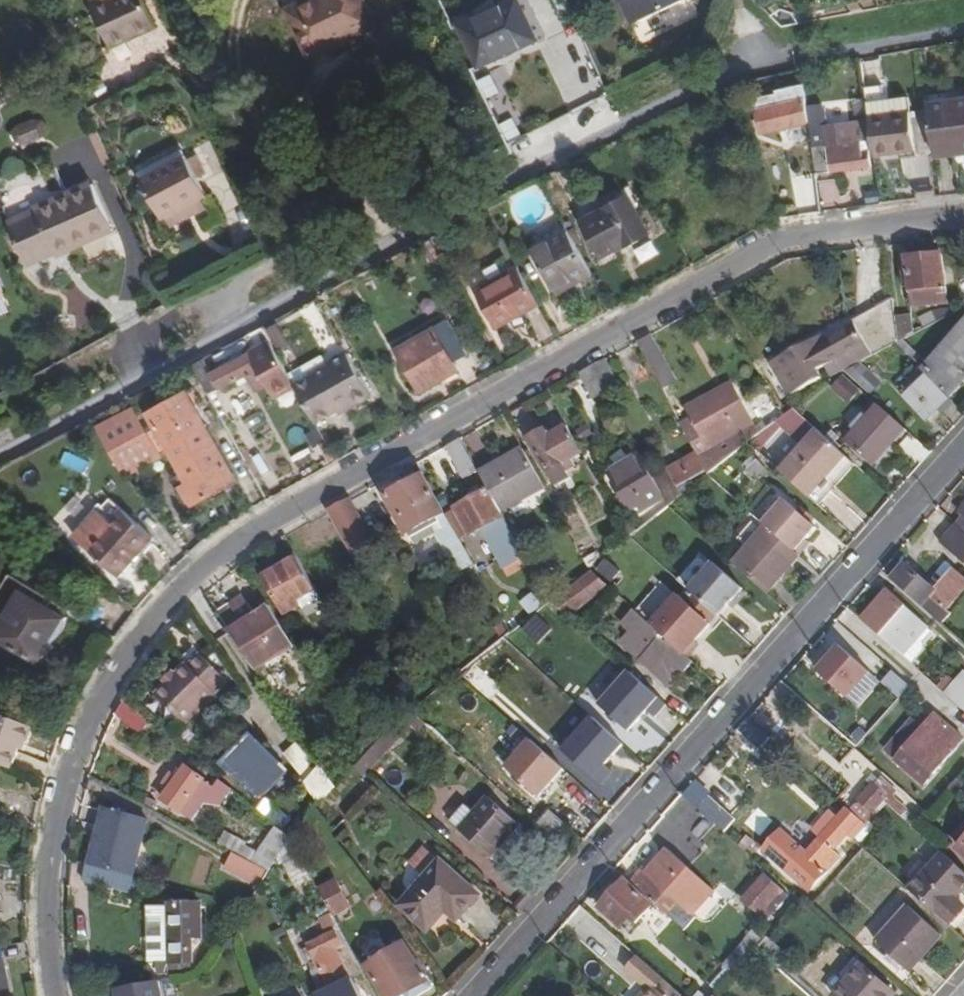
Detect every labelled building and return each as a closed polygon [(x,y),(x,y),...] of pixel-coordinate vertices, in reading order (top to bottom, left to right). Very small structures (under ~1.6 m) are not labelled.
[(142,0),(88,0),(91,7),(110,47),(127,40),(125,36),(153,23),(142,0)] [(363,0),(318,0),(287,14),(309,62),(378,32),(363,0)] [(516,2),(497,9),(460,26),(478,66),(534,42),(545,37),(528,0),(519,0),(516,2)] [(519,0),(495,0),(493,1),(497,9),(516,2),(519,0)] [(631,29),(690,1),(689,0),(618,0),(631,29)] [(805,70),(797,71),(799,84),(806,82),(805,70)] [(493,121),(509,117),(498,73),(481,77),(493,121)] [(876,154),(916,148),(908,95),(885,99),(883,84),(867,87),(876,154)] [(811,118),(808,97),(782,102),(780,92),(757,97),(764,129),(811,118)] [(939,146),(957,144),(957,148),(963,147),(963,98),(932,102),(939,146)] [(18,147),(50,136),(42,116),(11,127),(18,147)] [(498,123),(506,143),(521,136),(514,117),(498,123)] [(815,147),(818,173),(873,167),(870,140),(861,141),(859,129),(853,129),(852,124),(825,127),(828,145),(815,147)] [(939,146),(940,156),(963,153),(963,147),(957,148),(957,144),(939,146)] [(168,217),(204,199),(209,197),(201,181),(208,177),(199,157),(191,161),(189,158),(144,181),(163,220),(168,217)] [(38,211),(11,223),(28,263),(56,252),(58,255),(112,232),(91,185),(36,208),(38,211)] [(629,191),(604,203),(606,206),(581,219),(601,254),(629,239),(631,242),(650,232),(629,191)] [(204,199),(168,217),(174,229),(210,211),(204,199)] [(581,279),(593,272),(569,228),(534,247),(555,286),(578,274),(581,279)] [(909,255),(915,300),(952,295),(946,251),(909,255)] [(540,302),(518,265),(476,288),(497,326),(540,302)] [(5,291),(0,294),(0,313),(13,307),(5,291)] [(306,303),(268,324),(283,352),(299,343),(294,334),(316,322),(306,303)] [(437,381),(432,372),(424,357),(443,347),(438,339),(454,330),(448,317),(397,344),(421,390),(437,381)] [(901,338),(899,319),(886,320),(888,340),(901,338)] [(947,388),(960,374),(963,377),(963,320),(924,364),(947,388)] [(818,336),(831,360),(867,342),(857,323),(824,340),(821,334),(818,336)] [(432,372),(453,361),(467,353),(454,330),(438,339),(443,347),(424,357),(432,372)] [(667,362),(651,333),(636,341),(653,369),(667,362)] [(831,360),(818,336),(803,343),(805,348),(778,362),(792,389),(821,375),(818,367),(831,360)] [(273,395),(296,383),(271,339),(213,369),(206,357),(193,364),(210,393),(247,372),(257,387),(265,383),(273,395)] [(805,348),(803,343),(775,357),(778,362),(805,348)] [(352,353),(296,383),(317,420),(353,400),(355,404),(374,394),(352,353)] [(605,358),(592,366),(606,390),(618,383),(605,358)] [(453,361),(432,372),(437,381),(457,369),(453,361)] [(947,388),(924,364),(919,369),(925,375),(944,392),(947,388)] [(594,396),(606,390),(592,366),(580,373),(594,396)] [(947,388),(952,394),(963,381),(963,377),(960,374),(947,388)] [(821,375),(792,389),(793,391),(822,376),(821,375)] [(829,375),(813,389),(836,409),(850,394),(829,375)] [(944,392),(925,375),(902,400),(928,422),(933,416),(950,397),(944,392)] [(146,403),(98,429),(126,473),(156,456),(173,449),(190,481),(183,485),(194,504),(238,480),(187,389),(150,409),(146,403)] [(699,453),(708,469),(710,472),(740,448),(731,431),(752,420),(736,390),(681,420),(699,453)] [(955,401),(950,397),(933,416),(938,420),(955,401)] [(873,465),(907,429),(882,405),(869,418),(864,414),(853,427),(858,431),(848,442),(873,465)] [(855,463),(792,406),(784,412),(749,440),(761,451),(792,427),(808,442),(782,470),(819,503),(855,463)] [(582,450),(569,425),(550,435),(546,429),(530,437),(556,484),(572,476),(568,468),(577,463),(573,455),(582,450)] [(468,479),(481,472),(463,438),(449,445),(468,479)] [(490,488),(502,510),(545,486),(525,449),(481,472),(490,488)] [(708,469),(699,453),(670,468),(678,484),(708,469)] [(641,475),(650,470),(641,454),(609,471),(625,503),(648,489),(641,475)] [(493,596),(467,548),(461,537),(447,511),(426,475),(388,496),(408,533),(437,516),(442,525),(440,526),(460,564),(456,565),(477,603),(493,596)] [(668,484),(660,488),(669,504),(676,499),(668,484)] [(502,510),(490,488),(458,506),(472,531),(485,524),(510,573),(529,563),(524,555),(526,554),(502,510)] [(71,532),(97,504),(81,489),(55,518),(71,532)] [(817,525),(785,497),(764,521),(769,524),(801,554),(813,540),(808,535),(817,525)] [(380,549),(353,499),(332,510),(359,560),(380,549)] [(472,531),(458,506),(447,511),(461,537),(472,531)] [(122,507),(87,547),(120,575),(154,534),(122,507)] [(632,521),(624,526),(629,536),(637,531),(632,521)] [(956,523),(940,539),(963,562),(963,531),(956,523)] [(801,554),(769,524),(734,563),(766,591),(801,554)] [(327,605),(297,551),(272,564),(274,569),(265,574),(286,613),(302,605),(308,616),(327,605)] [(679,581),(718,616),(743,589),(715,563),(711,567),(700,557),(679,581)] [(613,582),(622,569),(607,558),(598,570),(613,582)] [(893,579),(922,605),(931,596),(935,592),(906,565),(893,579)] [(591,568),(584,573),(589,576),(568,594),(581,606),(608,584),(591,568)] [(931,596),(946,609),(963,589),(963,581),(953,571),(935,592),(931,596)] [(4,653),(28,666),(32,660),(39,664),(69,617),(59,611),(63,604),(29,582),(0,627),(0,639),(9,645),(4,653)] [(530,615),(544,605),(534,591),(520,602),(530,615)] [(888,592),(863,620),(904,657),(929,629),(888,592)] [(652,624),(689,657),(699,645),(696,642),(712,624),(679,594),(652,624)] [(951,615),(946,609),(931,596),(922,605),(943,624),(951,615)] [(231,603),(219,610),(264,677),(269,686),(277,681),(271,672),(269,674),(262,663),(294,642),(272,604),(244,621),(231,603)] [(689,657),(652,624),(638,612),(627,624),(653,649),(648,654),(677,680),(694,662),(689,657)] [(859,708),(885,680),(843,642),(817,671),(859,708)] [(28,666),(4,653),(0,660),(22,675),(28,666)] [(232,681),(202,653),(191,665),(189,663),(159,695),(191,725),(232,681)] [(635,733),(664,700),(613,656),(584,689),(635,733)] [(963,712),(963,673),(945,694),(963,712)] [(127,699),(120,713),(144,733),(154,721),(127,699)] [(923,728),(941,746),(963,720),(963,719),(946,702),(923,728)] [(370,736),(355,743),(364,759),(393,727),(384,711),(366,729),(370,736)] [(597,713),(562,746),(606,794),(625,777),(610,761),(627,746),(597,713)] [(14,772),(24,745),(28,746),(35,729),(0,715),(0,768),(14,772)] [(770,741),(748,720),(738,731),(760,751),(770,741)] [(923,728),(913,739),(932,756),(935,752),(941,746),(923,728)] [(261,794),(280,772),(263,758),(271,750),(246,730),(220,761),(261,794)] [(507,766),(546,798),(570,768),(531,736),(507,766)] [(963,777),(935,752),(932,756),(913,739),(909,744),(939,771),(955,786),(963,777)] [(304,778),(319,766),(300,741),(284,754),(304,778)] [(939,771),(909,744),(894,760),(923,787),(939,771)] [(337,788),(322,765),(306,782),(321,806),(326,800),(337,788)] [(164,798),(193,817),(205,800),(221,804),(233,786),(221,778),(216,786),(188,766),(180,777),(173,772),(166,782),(172,787),(164,798)] [(851,807),(869,824),(887,804),(893,797),(876,781),(851,807)] [(709,797),(698,809),(725,832),(735,821),(709,797)] [(461,830),(490,857),(519,825),(490,799),(461,830)] [(680,803),(653,831),(680,856),(707,829),(680,803)] [(108,810),(94,865),(102,867),(140,876),(151,821),(108,810)] [(539,824),(553,837),(566,823),(551,810),(539,824)] [(849,834),(855,840),(866,827),(849,811),(839,821),(824,838),(809,854),(783,831),(764,851),(801,885),(813,887),(840,857),(833,851),(849,834)] [(815,829),(824,838),(839,821),(830,813),(815,829)] [(314,818),(307,824),(315,835),(323,829),(314,818)] [(963,840),(963,822),(950,838),(959,846),(963,840)] [(294,836),(279,825),(261,851),(245,843),(246,840),(227,830),(221,843),(271,869),(294,836)] [(708,884),(668,849),(635,885),(685,931),(696,918),(678,903),(696,883),(703,889),(708,884)] [(261,884),(270,871),(235,852),(228,867),(261,884)] [(942,855),(911,891),(951,928),(963,914),(963,907),(953,897),(963,885),(963,875),(942,855)] [(401,905),(429,929),(447,910),(457,919),(478,896),(441,862),(401,905)] [(141,877),(140,876),(102,867),(94,865),(89,863),(85,877),(137,890),(141,877)] [(341,880),(322,889),(335,913),(352,904),(341,880)] [(653,906),(624,881),(600,908),(621,928),(630,917),(637,923),(653,906)] [(773,881),(750,906),(772,925),(794,900),(773,881)] [(875,940),(908,904),(896,893),(862,929),(875,940)] [(171,970),(192,970),(192,934),(204,935),(203,902),(170,903),(170,905),(150,905),(151,959),(171,959),(171,970)] [(890,955),(904,968),(910,973),(942,939),(911,909),(879,944),(890,955)] [(335,995),(350,995),(360,991),(337,948),(343,945),(336,931),(308,944),(335,995)] [(370,960),(385,950),(376,935),(360,945),(370,960)] [(786,955),(767,938),(758,949),(777,965),(786,955)] [(387,995),(408,995),(410,995),(411,995),(421,995),(434,988),(405,944),(369,966),(387,995)] [(638,955),(626,967),(652,993),(649,995),(684,995),(638,955)] [(904,968),(890,955),(886,960),(899,972),(904,968)] [(856,956),(839,974),(846,982),(864,963),(856,956)] [(850,979),(833,995),(894,995),(862,966),(850,979)] [(164,978),(118,986),(119,995),(168,995),(164,978)]
